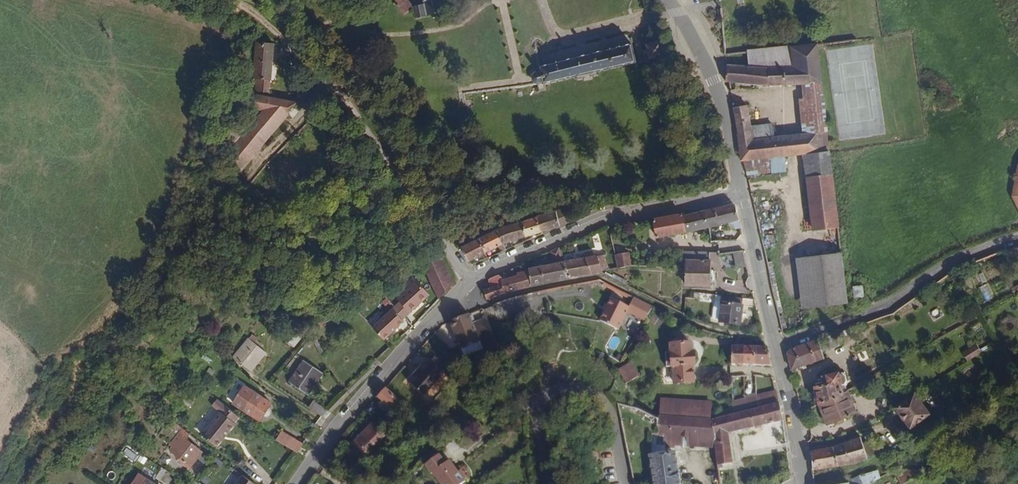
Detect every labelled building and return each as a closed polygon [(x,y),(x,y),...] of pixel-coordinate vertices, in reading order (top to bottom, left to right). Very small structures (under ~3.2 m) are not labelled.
[(408,0),(398,0),(401,4),(398,6),(404,14),(413,7),(411,5),(408,0)] [(426,11),(427,17),(446,12),(443,0),(423,0),(424,3),(424,4),(426,11)] [(426,11),(424,4),(413,6),(416,19),(427,17),(426,11)] [(663,55),(660,41),(645,44),(648,58),(663,55)] [(270,80),(273,44),(254,43),(251,79),(255,79),(270,80)] [(534,72),(533,74),(533,77),(533,79),(536,82),(538,83),(545,83),(635,63),(631,44),(614,47),(613,44),(611,43),(610,43),(607,43),(606,45),(606,47),(606,49),(562,59),(561,55),(560,54),(559,54),(556,55),(555,57),(556,60),(550,62),(549,54),(544,55),(545,59),(540,60),(541,68),(536,69),(534,72)] [(767,66),(748,65),(727,64),(726,82),(730,82),(767,85),(802,84),(822,83),(818,43),(788,46),(791,65),(767,66)] [(788,46),(747,49),(747,52),(748,65),(767,66),(791,65),(788,46)] [(322,62),(308,48),(303,53),(316,67),(322,62)] [(683,58),(678,63),(680,65),(682,67),(685,68),(689,64),(683,58)] [(269,93),(270,80),(255,79),(254,91),(269,93)] [(798,99),(802,133),(827,129),(822,83),(802,84),(803,98),(798,99)] [(296,102),(254,94),(249,107),(258,109),(289,115),(296,102)] [(740,107),(737,107),(733,108),(742,160),(744,160),(766,158),(784,156),(804,153),(830,150),(827,129),(802,133),(774,137),(754,139),(752,126),(749,106),(740,107)] [(242,171),(289,115),(258,109),(221,154),(242,171)] [(774,137),(773,123),(752,126),(754,139),(774,137)] [(804,153),(807,181),(833,177),(830,150),(804,153)] [(479,151),(462,155),(464,165),(481,161),(479,151)] [(784,156),(766,158),(744,160),(747,175),(786,172),(784,156)] [(807,181),(813,230),(839,227),(833,177),(807,181)] [(740,226),(737,210),(735,207),(730,204),(705,211),(709,227),(732,222),(734,227),(740,226)] [(572,220),(567,206),(539,215),(544,229),(572,220)] [(709,227),(705,211),(699,212),(683,217),(681,215),(653,220),(658,239),(709,227)] [(544,229),(539,215),(521,220),(527,236),(544,229)] [(527,236),(521,220),(508,224),(497,229),(503,244),(527,236)] [(503,244),(497,229),(478,237),(485,252),(498,246),(503,244)] [(485,252),(478,237),(462,245),(470,260),(485,252)] [(563,262),(559,248),(549,252),(552,265),(528,270),(528,273),(531,286),(568,279),(563,262)] [(747,266),(743,250),(734,253),(737,268),(747,266)] [(709,259),(709,253),(709,251),(685,251),(685,259),(709,259)] [(632,265),(629,252),(615,255),(618,268),(632,265)] [(609,269),(604,253),(596,255),(601,272),(609,269)] [(847,303),(846,290),(842,253),(795,258),(801,308),(847,303)] [(601,272),(596,255),(563,262),(568,279),(601,272)] [(452,278),(442,258),(428,265),(438,286),(452,278)] [(710,287),(711,259),(709,259),(685,259),(685,273),(685,287),(710,287)] [(438,286),(428,265),(424,268),(434,288),(438,286)] [(531,286),(528,273),(500,279),(504,292),(531,286)] [(500,279),(500,278),(495,275),(489,278),(493,289),(484,293),(485,298),(495,294),(504,292),(500,279)] [(439,299),(455,285),(452,278),(438,286),(434,288),(439,299)] [(430,294),(420,283),(394,306),(392,308),(402,320),(404,318),(430,294)] [(864,296),(862,285),(853,286),(854,297),(864,296)] [(386,308),(390,303),(385,297),(380,302),(386,308)] [(599,320),(618,329),(627,311),(630,306),(611,297),(599,320)] [(630,306),(627,311),(645,319),(652,305),(634,297),(630,306)] [(740,326),(742,306),(736,305),(736,299),(722,298),(721,304),(720,321),(720,324),(740,326)] [(720,321),(721,304),(714,303),(712,321),(720,321)] [(402,320),(392,308),(383,316),(371,327),(384,340),(404,322),(402,320)] [(492,336),(487,321),(474,326),(469,314),(468,312),(450,319),(451,322),(461,347),(492,336)] [(293,348),(300,339),(292,332),(284,341),(293,348)] [(264,345),(252,335),(249,339),(248,337),(231,357),(251,372),(267,353),(261,348),(264,345)] [(824,356),(818,338),(788,349),(785,354),(789,369),(790,371),(792,371),(825,358),(824,356)] [(696,363),(695,341),(671,342),(671,351),(666,352),(667,363),(673,363),(673,367),(693,366),(692,363),(696,363)] [(963,352),(967,361),(982,353),(977,344),(963,352)] [(743,364),(743,346),(737,346),(732,346),(732,364),(743,364)] [(755,364),(754,347),(743,346),(743,364),(755,364)] [(770,364),(766,347),(754,347),(755,364),(770,364)] [(324,373),(302,359),(287,382),(309,396),(324,373)] [(629,361),(617,370),(626,383),(638,376),(629,361)] [(422,395),(439,377),(424,362),(418,367),(412,373),(406,379),(422,395)] [(693,379),(693,366),(673,367),(673,380),(693,379)] [(846,392),(845,386),(846,380),(843,372),(841,371),(825,375),(827,380),(812,385),(818,405),(846,392)] [(244,385),(231,404),(259,422),(272,403),(244,385)] [(398,398),(386,387),(376,398),(380,401),(384,406),(388,409),(398,398)] [(778,401),(776,390),(757,394),(759,405),(778,401)] [(858,413),(846,392),(818,405),(826,425),(858,413)] [(759,405),(757,394),(745,397),(747,408),(759,405)] [(931,414),(917,394),(895,409),(910,430),(931,414)] [(713,419),(713,401),(660,397),(658,414),(713,419)] [(747,408),(745,397),(733,400),(734,410),(747,408)] [(217,447),(235,424),(234,423),(239,416),(217,399),(212,406),(220,412),(202,436),(217,447)] [(326,409),(313,400),(309,406),(321,415),(326,409)] [(781,412),(778,401),(759,405),(747,408),(734,410),(713,419),(715,439),(716,450),(718,467),(731,464),(728,432),(783,419),(781,412)] [(715,439),(713,419),(658,414),(658,418),(656,434),(652,434),(651,445),(676,447),(677,436),(715,439)] [(366,440),(375,431),(367,423),(358,432),(366,440)] [(169,444),(172,446),(169,450),(178,457),(177,459),(185,465),(187,463),(191,466),(202,451),(187,440),(190,436),(181,429),(179,433),(169,444)] [(286,445),(292,437),(281,430),(276,438),(286,445)] [(354,453),(366,440),(358,432),(346,445),(354,453)] [(716,450),(715,439),(677,436),(676,447),(716,450)] [(297,453),(302,445),(292,437),(286,445),(297,453)] [(867,457),(859,439),(826,447),(810,451),(812,470),(859,460),(867,457)] [(675,450),(650,453),(654,483),(680,483),(675,450)] [(425,464),(432,473),(433,471),(442,483),(461,483),(466,481),(450,459),(446,462),(440,453),(425,464)] [(920,474),(918,469),(897,471),(892,470),(892,471),(901,483),(903,483),(920,474)] [(880,476),(877,470),(861,476),(865,483),(880,476)] [(131,483),(155,483),(138,473),(131,483)] [(242,475),(235,483),(254,483),(242,475)]
